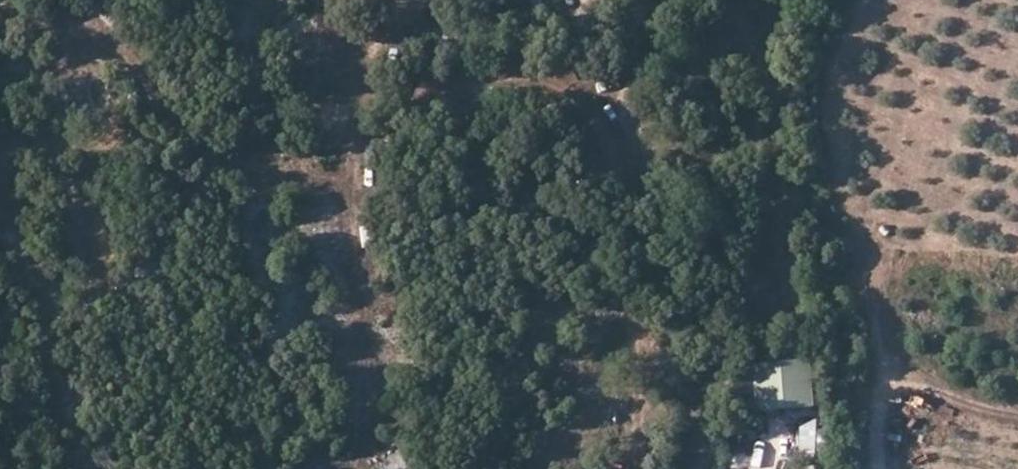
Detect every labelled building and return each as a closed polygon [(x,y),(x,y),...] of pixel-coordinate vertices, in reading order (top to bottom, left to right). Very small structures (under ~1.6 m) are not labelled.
[(813,365),(765,366),(767,414),(814,412),(813,365)] [(800,453),(818,453),(819,425),(800,424),(800,453)]
